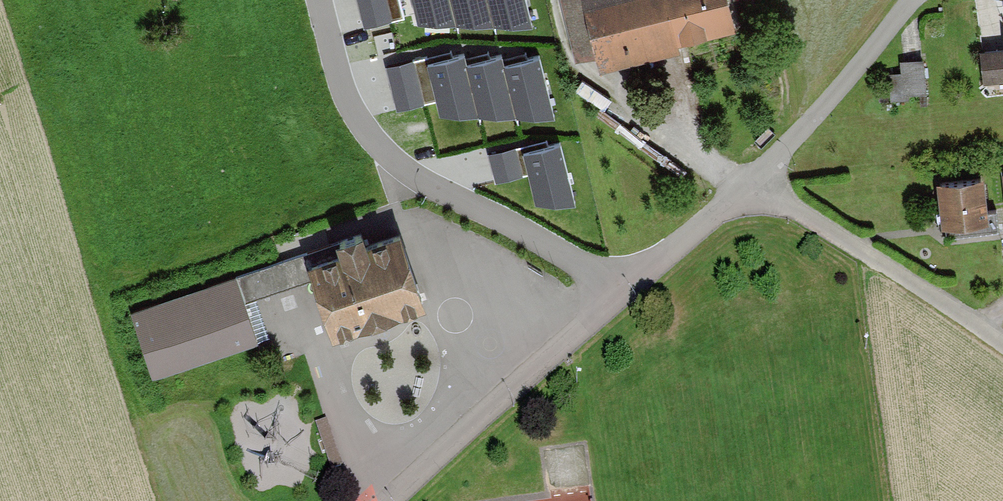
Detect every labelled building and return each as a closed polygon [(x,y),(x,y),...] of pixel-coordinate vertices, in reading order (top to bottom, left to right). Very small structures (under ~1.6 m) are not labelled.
[(400,0),(359,0),(365,23),(403,13),(400,0)] [(417,18),(529,20),(525,0),(413,0),(417,18)] [(735,22),(730,0),(560,0),(575,58),(597,52),(600,65),(681,45),(678,36),(735,22)] [(1002,78),(1002,44),(981,46),(984,80),(1002,78)] [(464,50),(428,57),(439,109),(552,113),(538,52),(503,58),(501,51),(466,57),(464,50)] [(433,96),(424,55),(388,63),(397,104),(433,96)] [(889,69),(891,96),(925,93),(923,56),(901,57),(901,69),(889,69)] [(523,146),(535,198),(575,199),(560,137),(523,146)] [(519,171),(512,145),(489,151),(496,177),(519,171)] [(938,177),(943,221),(947,221),(948,232),(997,226),(995,208),(986,208),(983,173),(938,177)] [(315,252),(308,254),(316,276),(334,328),(377,313),(426,296),(401,223),(367,234),(363,221),(336,230),(340,243),(315,252)] [(316,276),(308,254),(315,252),(313,248),(236,274),(245,300),(316,276)] [(236,274),(134,308),(154,368),(256,333),(245,300),(236,274)]
